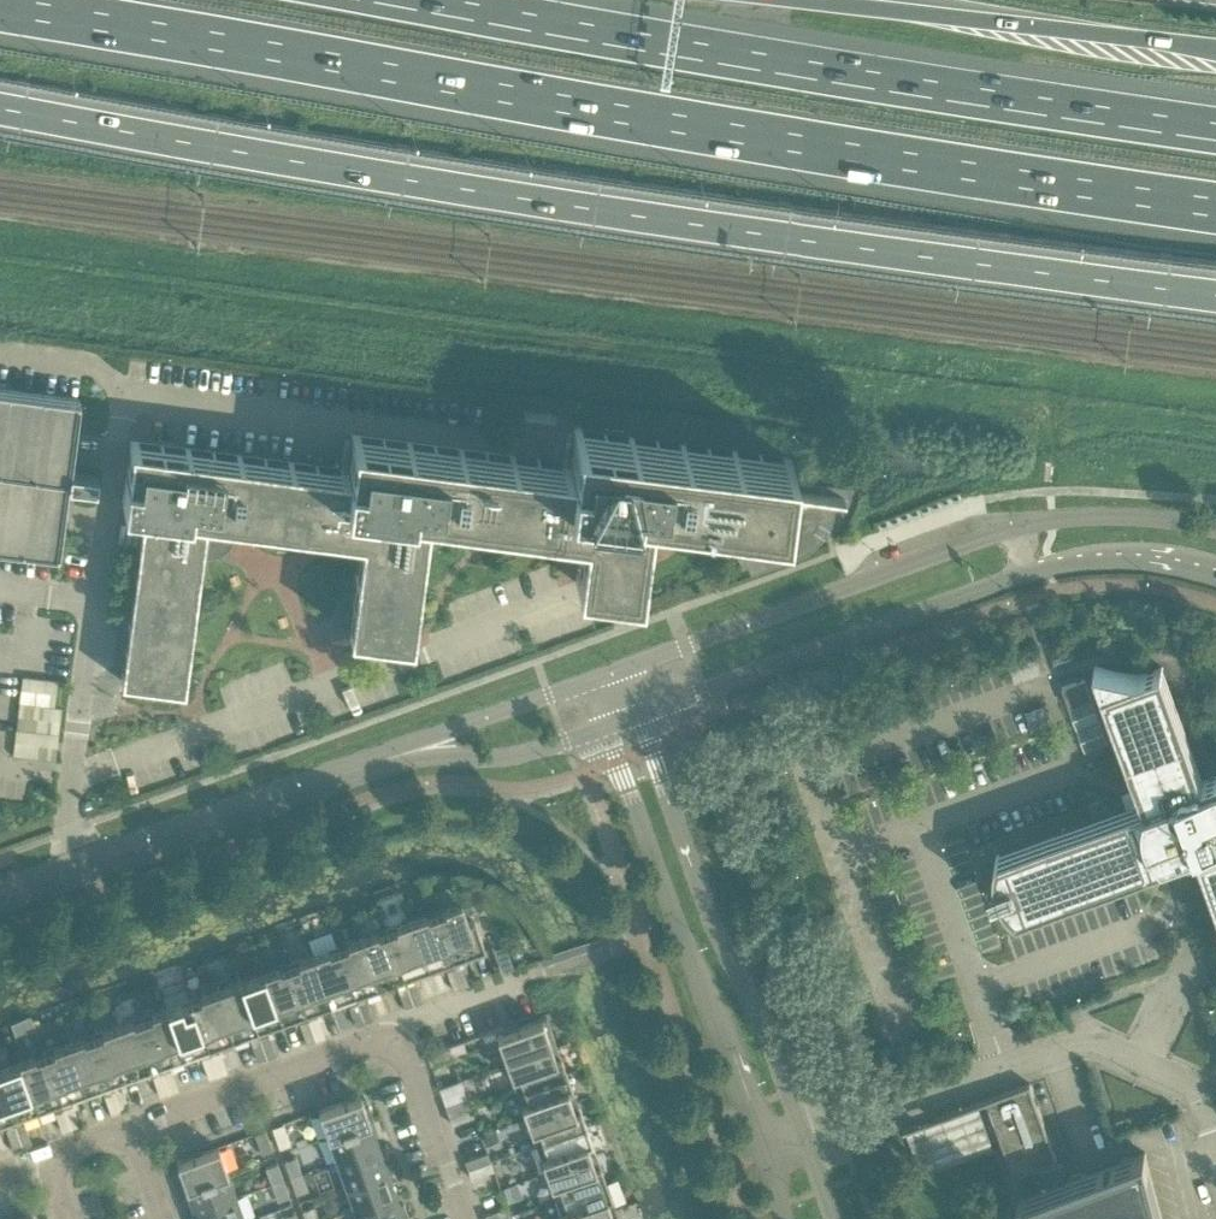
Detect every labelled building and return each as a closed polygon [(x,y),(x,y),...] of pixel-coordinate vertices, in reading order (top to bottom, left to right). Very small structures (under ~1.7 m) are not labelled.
[(75,433),(79,399),(0,388),(0,550),(58,558),(64,515),(68,484),(95,488),(97,474),(70,470),(75,433)] [(569,462),(561,525),(582,528),(576,582),(638,590),(649,502),(728,512),(746,561),(792,544),(800,541),(806,537),(812,532),(817,526),(821,519),(824,513),(826,505),(827,498),(843,500),(844,498),(786,490),(788,480),(791,456),(573,428),(569,462)] [(428,508),(561,525),(569,462),(351,434),(347,468),(338,531),(360,534),(348,630),(410,639),(428,508)] [(338,531),(347,468),(130,440),(122,503),(143,506),(141,523),(140,527),(138,527),(136,528),(135,530),(135,532),(134,533),(135,535),(137,537),(139,538),(138,542),(121,680),(183,688),(201,553),(206,514),(234,517),(338,531)] [(206,514),(201,553),(213,554),(219,552),(226,548),(229,545),(233,541),(235,533),(236,527),(234,522),(234,517),(206,514)] [(118,539),(138,542),(139,538),(137,537),(135,535),(134,533),(135,532),(135,530),(136,528),(138,527),(140,527),(141,523),(120,520),(118,539)] [(1203,780),(1162,666),(1139,674),(1094,665),(1144,801),(997,854),(995,859),(995,865),(994,870),(995,876),(996,881),(990,884),(994,895),(1000,893),(1003,898),(1006,903),(1010,907),(1014,910),(1018,914),(1198,849),(1215,901),(1215,775),(1203,780)] [(54,705),(57,679),(22,675),(12,754),(55,758),(56,746),(61,705),(54,705)] [(1092,697),(1085,678),(1062,686),(1069,705),(1092,697)] [(467,955),(485,949),(474,920),(468,922),(460,901),(435,910),(462,986),(471,983),(464,963),(470,961),(467,955)] [(462,986),(435,910),(410,918),(429,969),(439,966),(441,971),(446,969),(453,989),(462,986)] [(429,969),(410,918),(386,927),(413,1004),(422,1000),(415,980),(419,979),(417,973),(429,969)] [(413,1004),(386,927),(361,936),(380,987),(390,983),(392,989),(397,987),(404,1007),(413,1004)] [(380,987),(361,936),(337,945),(364,1021),(373,1018),(366,998),(371,996),(369,991),(380,987)] [(501,971),(513,967),(504,941),(491,946),(501,971)] [(364,1021),(337,945),(312,954),(331,1005),(342,1001),(344,1006),(348,1004),(350,1011),(355,1024),(364,1021)] [(331,1005),(312,954),(288,962),(315,1039),(324,1035),(317,1016),(322,1014),(320,1008),(331,1005)] [(315,1039),(288,962),(263,971),(282,1022),(292,1018),(294,1024),(299,1022),(306,1042),(315,1039)] [(282,1022),(263,971),(239,980),(266,1056),(275,1053),(271,1040),(268,1033),(273,1032),(271,1026),(282,1022)] [(266,1056),(239,980),(214,989),(233,1040),(244,1036),(246,1041),(250,1040),(257,1060),(266,1056)] [(233,1040),(214,989),(190,998),(217,1074),(226,1071),(222,1058),(219,1051),(224,1049),(222,1044),(233,1040)] [(217,1074),(190,998),(166,1006),(184,1057),(195,1053),(197,1059),(201,1057),(208,1077),(217,1074)] [(184,1057),(166,1006),(141,1015),(168,1092),(177,1088),(170,1069),(175,1067),(173,1061),(184,1057)] [(168,1092),(141,1015),(117,1024),(135,1075),(145,1071),(147,1077),(152,1075),(159,1095),(168,1092)] [(556,1044),(546,1016),(496,1034),(506,1062),(556,1044)] [(135,1075),(117,1024),(92,1033),(120,1109),(129,1106),(124,1093),(121,1086),(126,1084),(124,1079),(135,1075)] [(120,1109),(92,1033),(68,1042),(86,1093),(97,1089),(99,1094),(103,1093),(106,1099),(110,1113),(120,1109)] [(86,1093),(68,1042),(43,1051),(71,1127),(80,1123),(73,1104),(77,1102),(75,1097),(86,1093)] [(566,1071),(556,1044),(506,1062),(516,1090),(566,1071)] [(452,1056),(448,1045),(425,1053),(430,1064),(452,1056)] [(71,1127),(43,1051),(19,1059),(37,1110),(48,1106),(50,1112),(54,1110),(61,1130),(71,1127)] [(19,1059),(0,1066),(0,1084),(22,1144),(31,1141),(24,1122),(28,1120),(26,1114),(37,1110),(19,1059)] [(576,1099),(566,1071),(516,1090),(525,1117),(576,1099)] [(0,1084),(0,1126),(1,1129),(6,1128),(8,1134),(13,1148),(22,1144),(0,1084)] [(1057,1158),(1033,1090),(1015,1097),(1039,1164),(1057,1158)] [(373,1119),(368,1104),(364,1105),(360,1094),(318,1110),(327,1135),(373,1119)] [(448,1114),(470,1106),(467,1097),(444,1105),(448,1114)] [(585,1126),(576,1099),(525,1117),(535,1144),(585,1126)] [(993,1149),(977,1104),(904,1130),(921,1175),(993,1149)] [(473,1115),(470,1106),(448,1114),(451,1123),(473,1115)] [(378,1144),(374,1134),(378,1133),(373,1119),(327,1135),(336,1159),(378,1144)] [(290,1143),(282,1122),(271,1126),(279,1147),(290,1143)] [(595,1153),(585,1126),(535,1144),(545,1171),(595,1153)] [(272,1149),(265,1129),(254,1132),(261,1153),(272,1149)] [(387,1169),(378,1144),(336,1159),(345,1184),(387,1169)] [(227,1171),(218,1145),(176,1160),(180,1172),(177,1173),(182,1187),(227,1171)] [(467,1168),(490,1160),(487,1151),(464,1159),(467,1168)] [(1154,1188),(1145,1151),(1018,1196),(1026,1218),(1163,1218),(1154,1188)] [(605,1180),(595,1153),(545,1171),(555,1198),(605,1180)] [(301,1172),(295,1155),(284,1160),(290,1176),(301,1172)] [(493,1169),(490,1160),(467,1168),(470,1177),(493,1169)] [(283,1179),(277,1162),(265,1166),(271,1183),(283,1179)] [(395,1194),(387,1169),(345,1184),(354,1209),(395,1194)] [(236,1196),(227,1171),(182,1187),(187,1202),(190,1201),(194,1211),(236,1196)] [(307,1189),(301,1172),(290,1176),(296,1193),(307,1189)] [(289,1195),(283,1179),(271,1183),(277,1200),(289,1195)] [(605,1180),(555,1198),(562,1218),(582,1218),(615,1207),(605,1180)] [(507,1189),(479,1200),(485,1218),(497,1218),(509,1215),(516,1212),(507,1189)] [(403,1203),(399,1204),(395,1194),(354,1209),(358,1218),(403,1218),(408,1217),(403,1203)] [(236,1196),(194,1211),(197,1218),(244,1218),(236,1196)] [(313,1205),(301,1209),(305,1218),(318,1218),(313,1205)] [(615,1207),(582,1218),(619,1218),(615,1207)]
